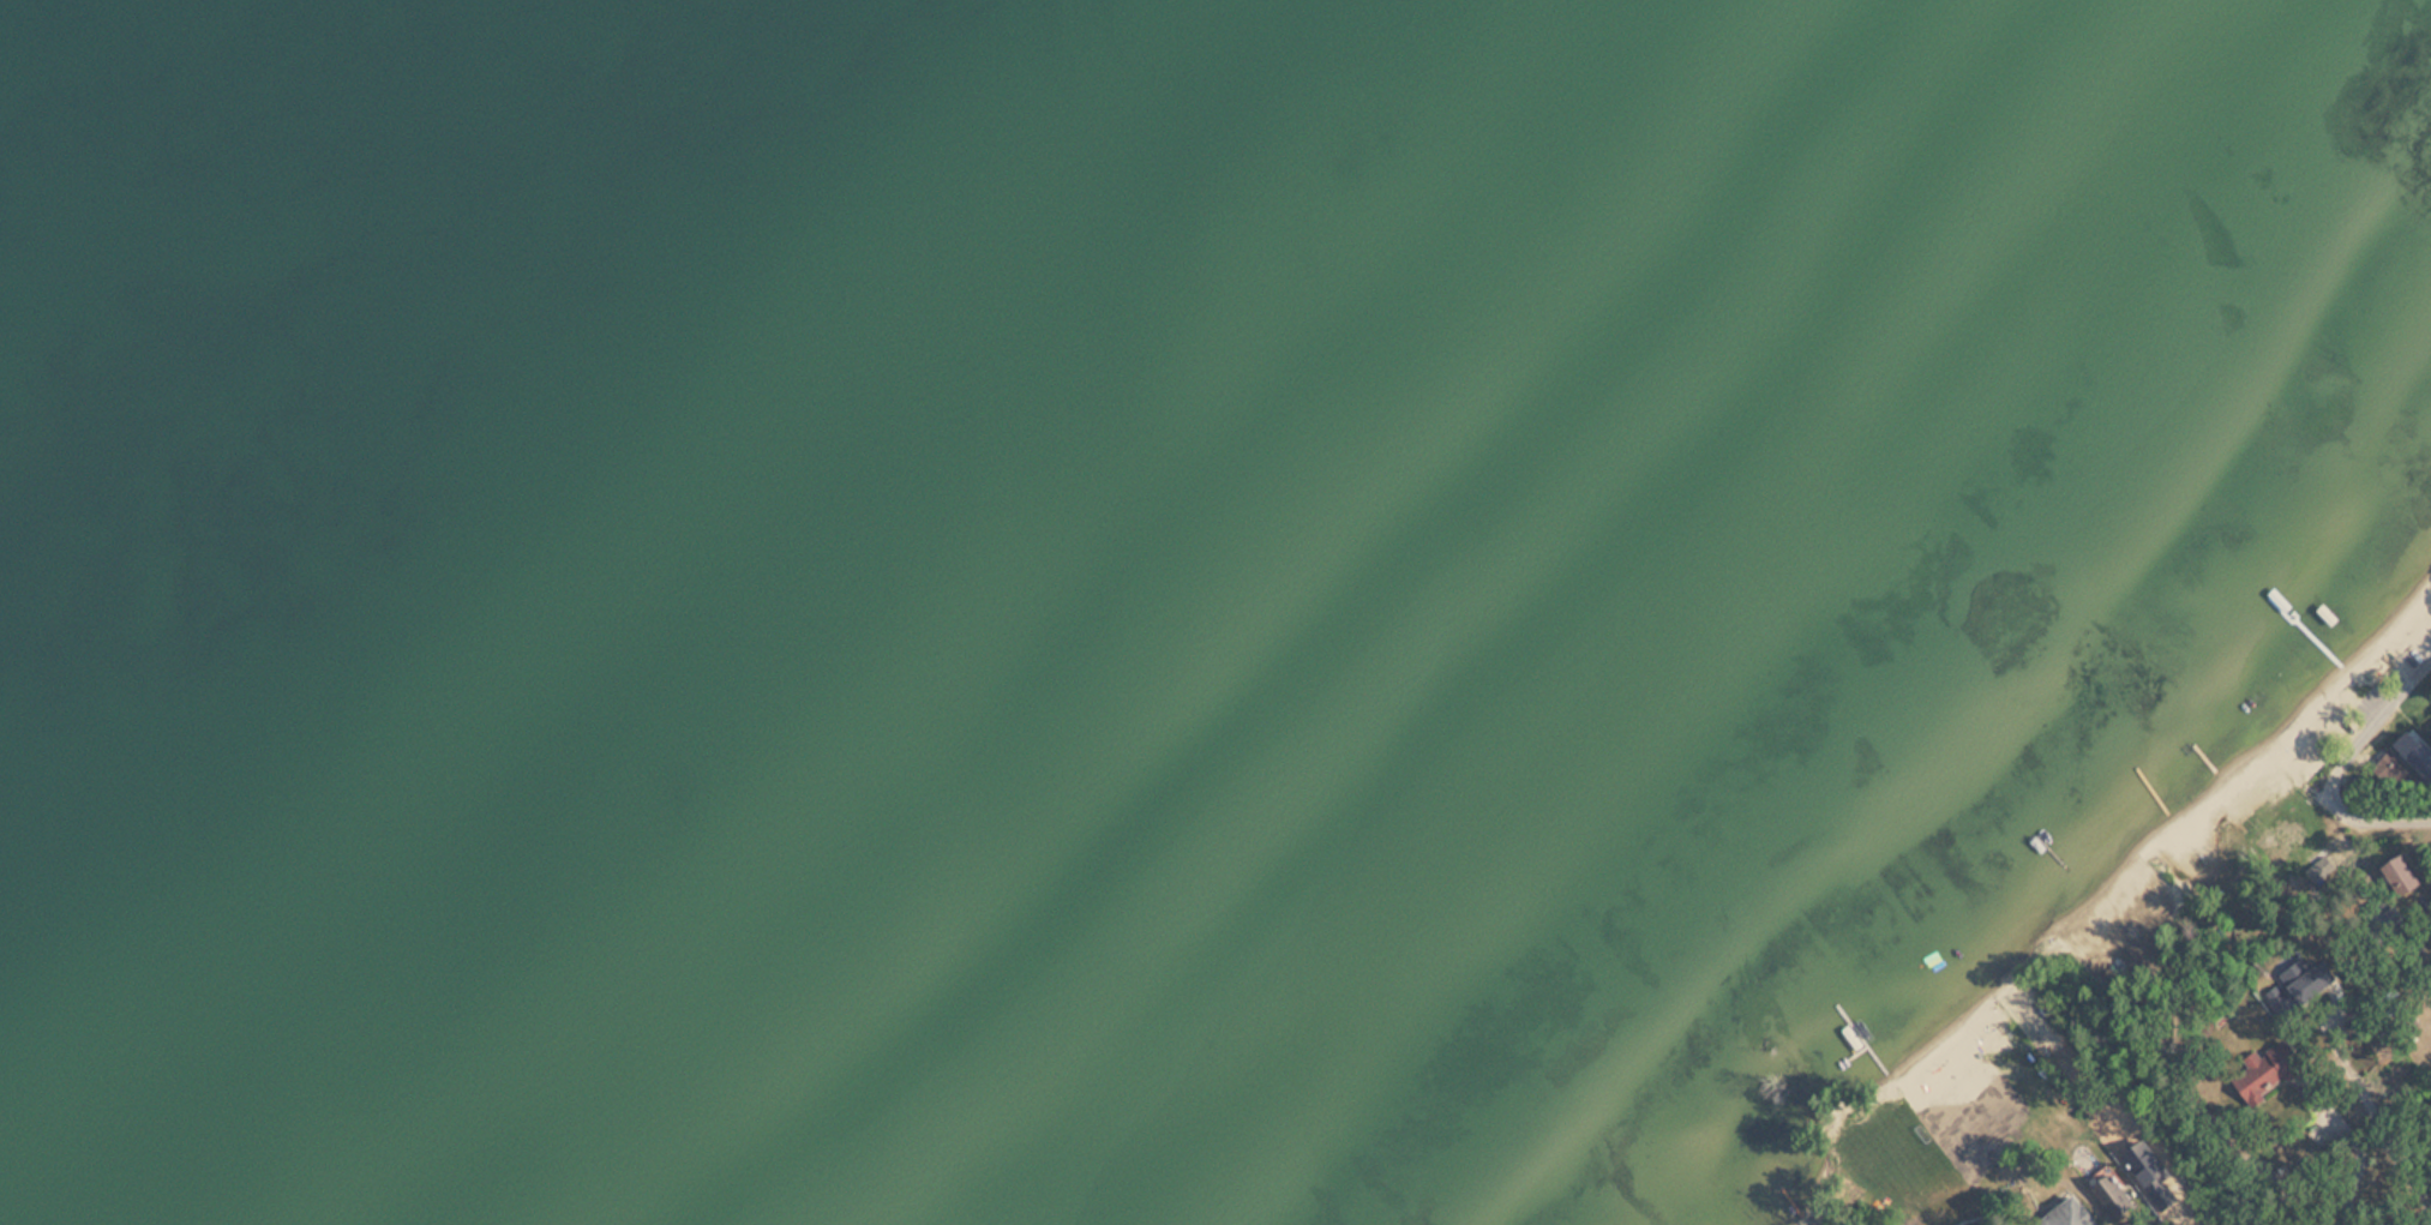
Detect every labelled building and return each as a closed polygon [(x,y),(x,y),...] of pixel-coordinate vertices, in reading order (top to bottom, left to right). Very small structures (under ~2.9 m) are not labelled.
[(2417,740),(2407,751),(2423,765),(2430,756),(2430,754),(2417,740)] [(2411,887),(2390,854),(2371,866),(2392,899),(2411,887)] [(2225,1078),(2235,1098),(2293,1069),(2279,1041),(2254,1053),(2252,1049),(2237,1057),(2243,1069),(2225,1078)] [(2068,1191),(2029,1222),(2031,1224),(2095,1224),(2068,1191)]
